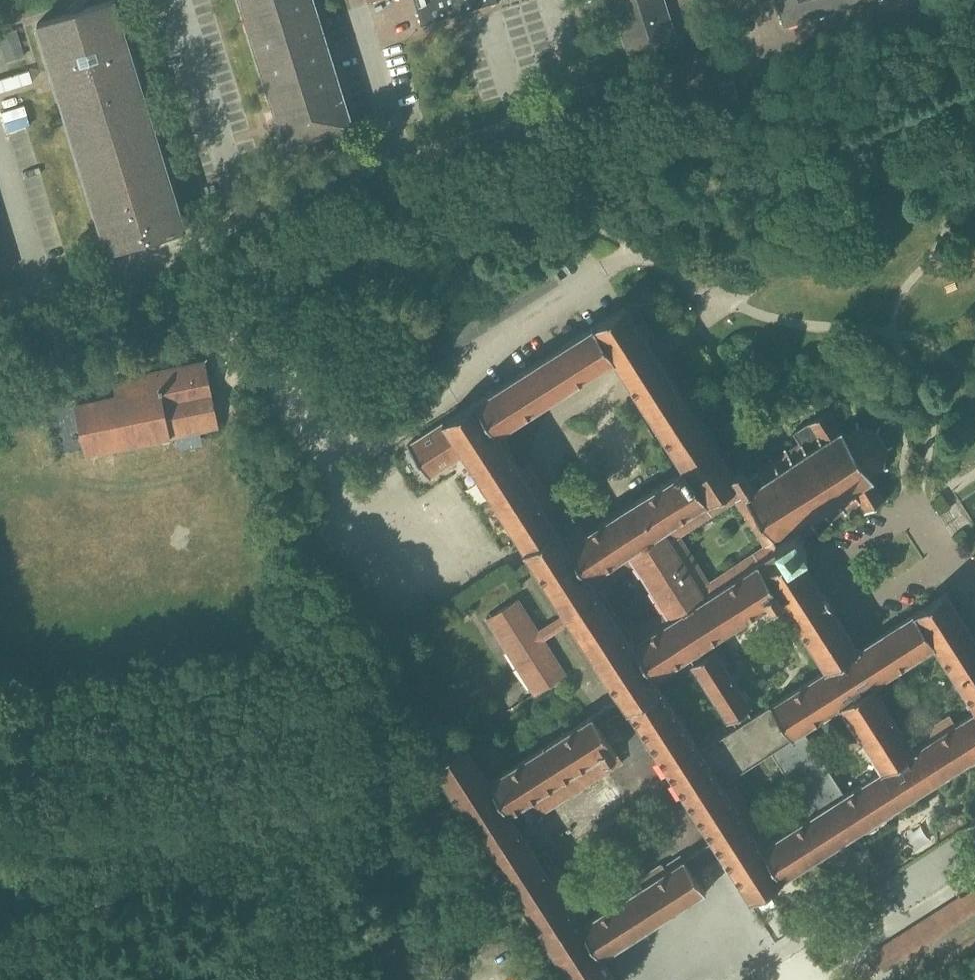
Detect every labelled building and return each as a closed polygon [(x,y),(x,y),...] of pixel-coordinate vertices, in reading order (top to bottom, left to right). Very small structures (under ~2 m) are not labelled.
[(141,243),(186,229),(115,0),(111,0),(38,23),(109,253),(141,243)] [(280,127),(285,145),(353,125),(341,87),(342,87),(315,0),(240,0),(273,108),(274,108),(280,127)] [(424,24),(420,25),(421,26),(500,2),(499,1),(496,2),(496,0),(416,0),(424,24)] [(629,55),(677,40),(665,0),(612,0),(629,55)] [(785,26),(869,0),(777,0),(785,26)] [(794,433),(800,443),(749,476),(743,467),(732,474),(721,457),(660,359),(659,358),(650,344),(649,342),(647,339),(655,334),(647,320),(655,315),(642,295),(621,309),(442,424),(441,422),(408,444),(430,478),(463,456),(564,614),(570,622),(621,702),(625,708),(711,842),(721,857),(750,903),(974,759),(974,712),(957,723),(950,714),(910,740),(876,686),(935,648),(974,710),(974,636),(953,601),(948,593),(859,647),(798,553),(805,549),(806,549),(801,541),(859,503),(865,512),(884,499),(869,474),(883,466),(887,470),(889,468),(884,465),(887,448),(893,447),(892,445),(887,446),(878,430),(881,426),(879,424),(876,429),(858,425),(857,419),(855,419),(855,425),(843,431),(830,410),(794,433)] [(75,404),(85,455),(219,427),(205,361),(112,380),(116,395),(75,404)] [(431,764),(569,979),(617,979),(603,959),(667,917),(673,926),(691,915),(686,906),(706,893),(702,887),(706,885),(690,860),(686,862),(668,874),(661,863),(635,880),(642,890),(591,923),(545,850),(534,857),(508,817),(526,806),(535,819),(620,765),(591,720),(489,786),(462,744),(434,763),(431,764)]
